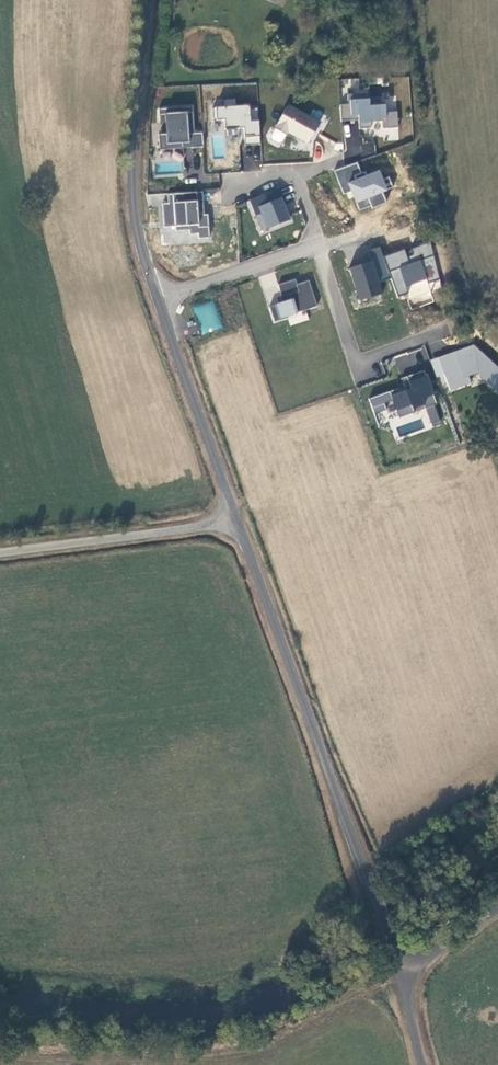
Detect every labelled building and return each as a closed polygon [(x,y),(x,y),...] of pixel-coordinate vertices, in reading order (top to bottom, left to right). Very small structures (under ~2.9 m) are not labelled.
[(365,2),(363,10),(369,11),(371,3),(365,2)] [(378,111),(398,109),(397,96),(376,98),(378,111)] [(308,143),(321,123),(325,116),(313,109),(309,117),(287,105),(273,129),(274,129),(270,136),(271,140),(278,143),(282,142),(287,136),(286,136),(289,132),(308,143)] [(244,138),(245,145),(259,144),(258,121),(250,122),(249,106),(217,108),(213,108),(213,121),(217,120),(224,119),(224,129),(243,128),(244,138)] [(158,134),(160,150),(203,147),(202,133),(194,133),(192,107),(160,108),(161,134),(158,134)] [(342,123),(345,157),(376,154),(374,141),(360,143),(358,122),(342,123)] [(405,192),(402,155),(383,163),(385,166),(344,182),(345,185),(342,187),(342,189),(340,190),(343,198),(348,196),(353,212),(405,192)] [(278,187),(249,199),(255,216),(260,213),(267,230),(292,219),(281,196),(278,187)] [(198,234),(199,239),(210,238),(208,214),(204,215),(202,192),(196,192),(174,194),(167,194),(168,202),(162,202),(164,228),(175,227),(176,231),(189,231),(189,235),(198,234)] [(371,261),(349,268),(359,301),(383,293),(379,282),(391,278),(397,297),(408,294),(406,286),(427,279),(428,283),(439,279),(430,242),(405,252),(404,250),(383,257),(380,247),(366,251),(371,261)] [(297,311),(317,306),(308,281),(296,285),(294,280),(277,285),(280,296),(277,297),(279,304),(269,307),(273,323),(288,319),(287,316),(298,313),(297,311)] [(202,334),(222,327),(213,300),(192,307),(202,334)] [(430,360),(436,378),(443,374),(449,392),(471,383),(469,376),(477,373),(497,392),(497,367),(473,345),(430,360)] [(397,390),(369,400),(374,415),(386,410),(384,404),(393,401),(399,417),(425,409),(431,426),(441,423),(434,406),(437,405),(426,371),(401,379),(405,390),(398,393),(397,390)]
